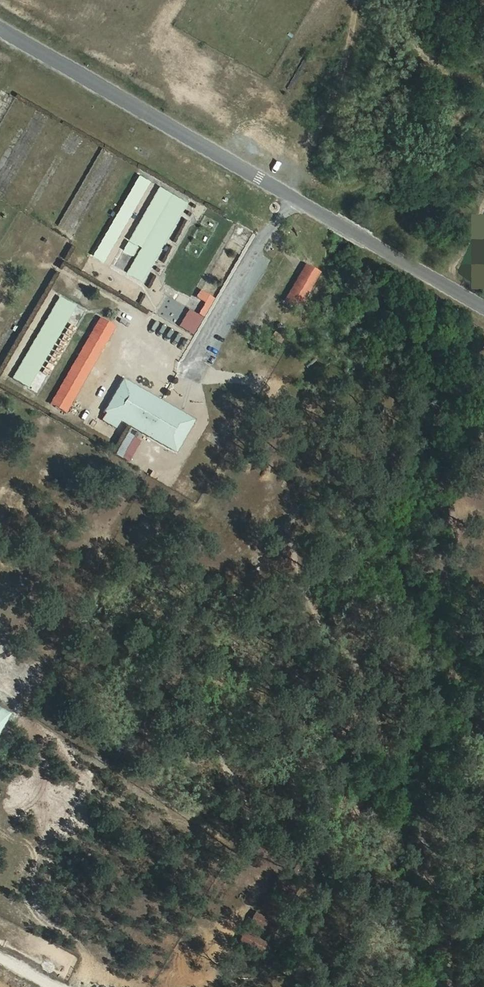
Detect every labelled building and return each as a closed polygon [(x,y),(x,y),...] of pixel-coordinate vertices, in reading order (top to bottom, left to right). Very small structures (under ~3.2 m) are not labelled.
[(136,173),(93,256),(104,262),(147,179),(136,173)] [(157,185),(123,250),(133,255),(125,272),(141,281),(184,199),(157,185)] [(251,275),(261,278),(266,263),(256,260),(251,275)] [(302,262),(282,301),(299,309),(318,271),(302,262)] [(202,302),(197,313),(188,309),(179,328),(193,334),(212,295),(198,289),(194,298),(202,302)] [(25,386),(70,302),(56,295),(12,380),(25,386)] [(111,320),(122,326),(129,313),(117,307),(111,320)] [(96,315),(49,404),(67,414),(114,325),(96,315)] [(28,379),(24,385),(34,392),(38,386),(28,379)] [(115,428),(118,422),(176,452),(194,416),(120,379),(99,419),(115,428)] [(113,454),(129,461),(139,439),(124,432),(113,454)] [(9,705),(0,701),(0,721),(9,705)] [(267,912),(274,900),(266,895),(258,907),(267,912)] [(247,922),(269,935),(276,923),(254,911),(247,922)] [(260,953),(266,942),(242,930),(236,941),(260,953)]
